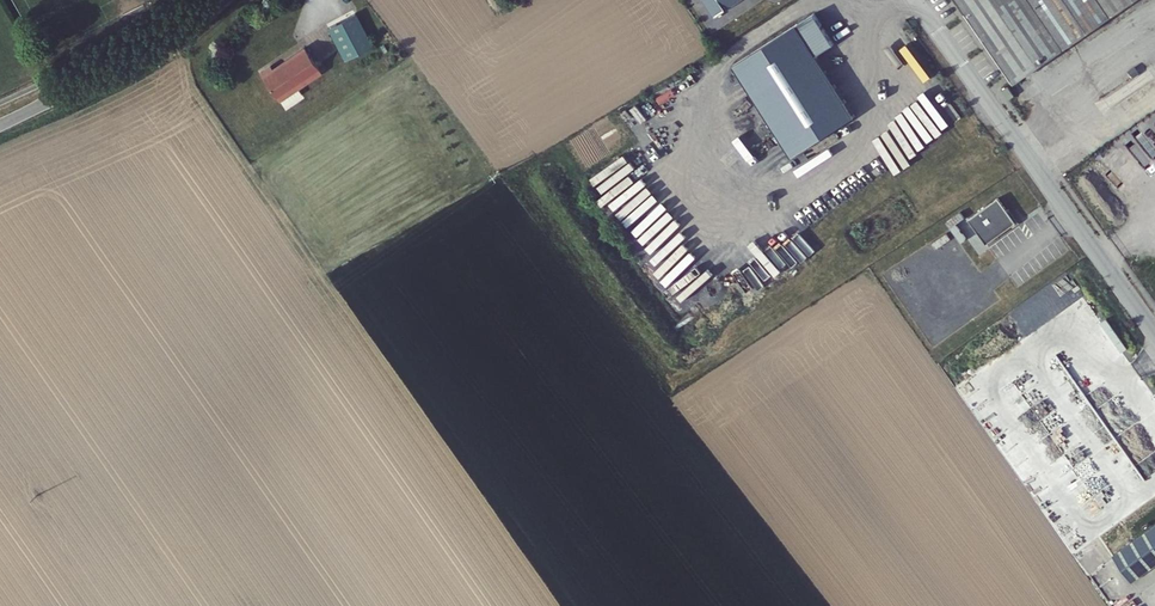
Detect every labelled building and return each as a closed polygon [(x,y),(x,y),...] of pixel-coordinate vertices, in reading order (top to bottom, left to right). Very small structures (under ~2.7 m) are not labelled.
[(719,30),(764,0),(699,0),(719,30)] [(1014,73),(1119,0),(963,0),(1014,73)] [(724,63),(787,153),(847,111),(807,51),(825,39),(804,9),(724,63)] [(344,20),(317,32),(332,65),(360,52),(344,20)] [(242,77),(262,103),(303,73),(285,49),(254,72),(252,69),(242,77)] [(1002,87),(1010,97),(1015,94),(1007,83),(1002,87)] [(999,198),(969,219),(987,244),(1016,223),(999,198)] [(1132,581),(1154,565),(1154,525),(1114,556),(1132,581)]
